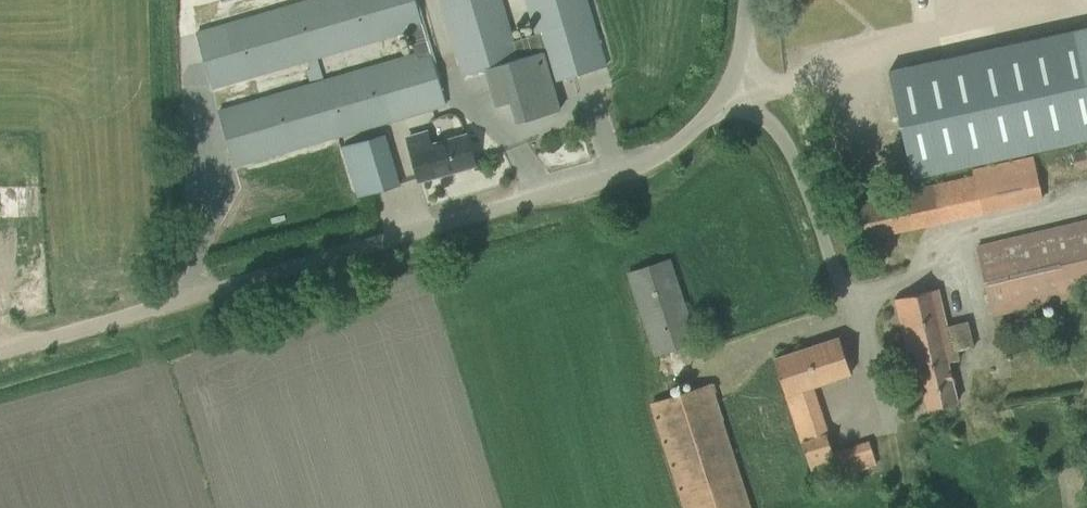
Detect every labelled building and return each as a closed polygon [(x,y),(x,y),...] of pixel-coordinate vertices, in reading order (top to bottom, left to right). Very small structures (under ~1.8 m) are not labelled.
[(311,68),(306,69),(311,84),(219,110),(235,165),(446,103),(430,48),(429,49),(422,26),(423,25),(416,0),(310,0),(197,33),(213,88),(308,59),(311,68)] [(552,82),(606,67),(587,0),(528,0),(538,34),(513,42),(501,0),(443,0),(465,75),(487,69),(543,52),(552,82)] [(889,70),(913,177),(1086,139),(1086,27),(889,70)] [(543,52),(487,69),(498,106),(511,102),(517,122),(560,109),(552,82),(543,52)] [(408,135),(420,178),(474,162),(467,136),(431,146),(427,130),(408,135)] [(343,148),(358,196),(400,183),(385,135),(343,148)] [(976,246),(993,314),(993,315),(1086,293),(1086,220),(976,246)] [(629,272),(656,355),(697,341),(670,259),(629,272)] [(916,350),(930,408),(958,402),(948,359),(960,357),(957,345),(973,341),(968,322),(946,328),(937,289),(895,299),(907,352),(916,350)] [(840,337),(775,359),(803,442),(817,485),(840,477),(826,434),(829,433),(813,387),(852,373),(840,337)] [(687,507),(751,507),(713,391),(716,390),(714,385),(711,386),(711,385),(652,404),(687,507)]
